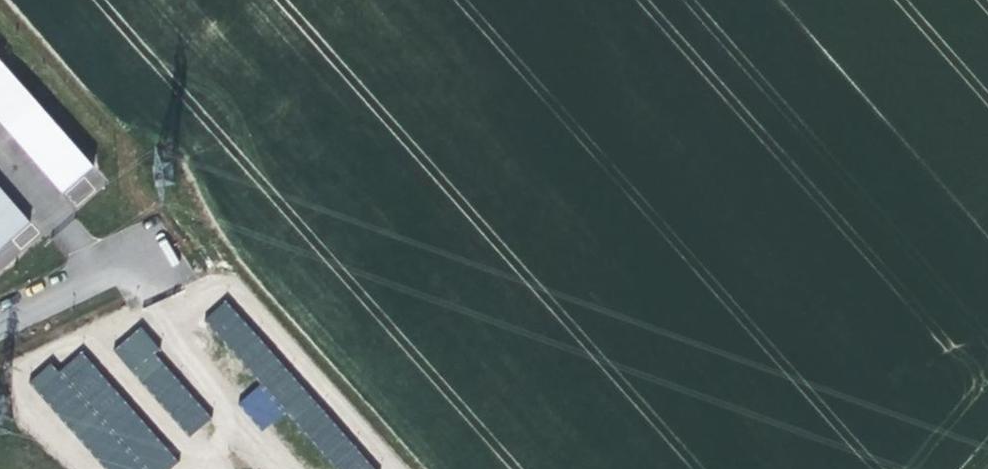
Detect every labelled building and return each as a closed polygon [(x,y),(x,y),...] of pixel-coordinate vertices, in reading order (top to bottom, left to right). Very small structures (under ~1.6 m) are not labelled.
[(92,165),(0,61),(0,111),(69,189),(92,165)] [(0,191),(0,247),(28,223),(0,191)] [(225,297),(205,317),(338,468),(377,468),(225,297)] [(158,349),(140,327),(116,348),(190,435),(211,418),(155,352),(158,349)] [(28,382),(106,468),(167,468),(177,460),(81,354),(60,374),(50,362),(28,382)] [(282,413),(257,385),(238,402),(263,430),(282,413)]
